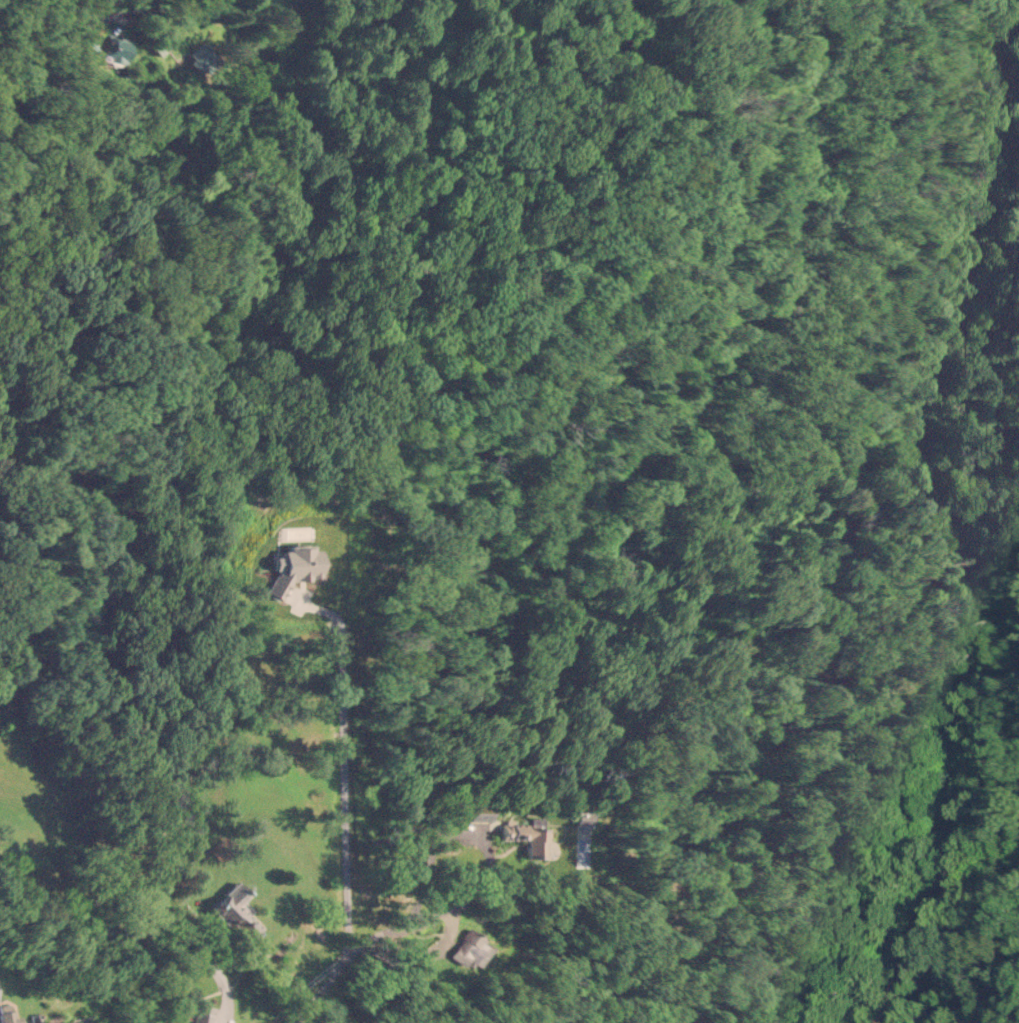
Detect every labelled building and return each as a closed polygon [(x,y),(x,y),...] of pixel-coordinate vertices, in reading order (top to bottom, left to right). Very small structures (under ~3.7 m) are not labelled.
[(184,54),(199,74),(216,61),(201,41),(184,54)] [(288,596),(287,580),(320,579),(319,546),(282,547),(282,555),(274,556),(274,572),(269,572),(270,596),(288,596)] [(468,820),(490,820),(490,805),(468,805),(468,820)] [(576,824),(591,825),(591,812),(576,811),(576,824)] [(526,858),(545,858),(545,841),(547,841),(547,827),(543,826),(543,815),(527,814),(527,823),(501,823),(501,839),(526,839),(526,858)] [(248,894),(237,882),(211,906),(244,940),(258,927),(248,917),(255,910),(244,898),(248,894)] [(480,965),(492,942),(463,928),(449,957),(464,965),(467,959),(480,965)] [(19,1016),(12,1017),(10,1003),(0,1004),(0,1017),(1,1022),(20,1022),(19,1016)]
